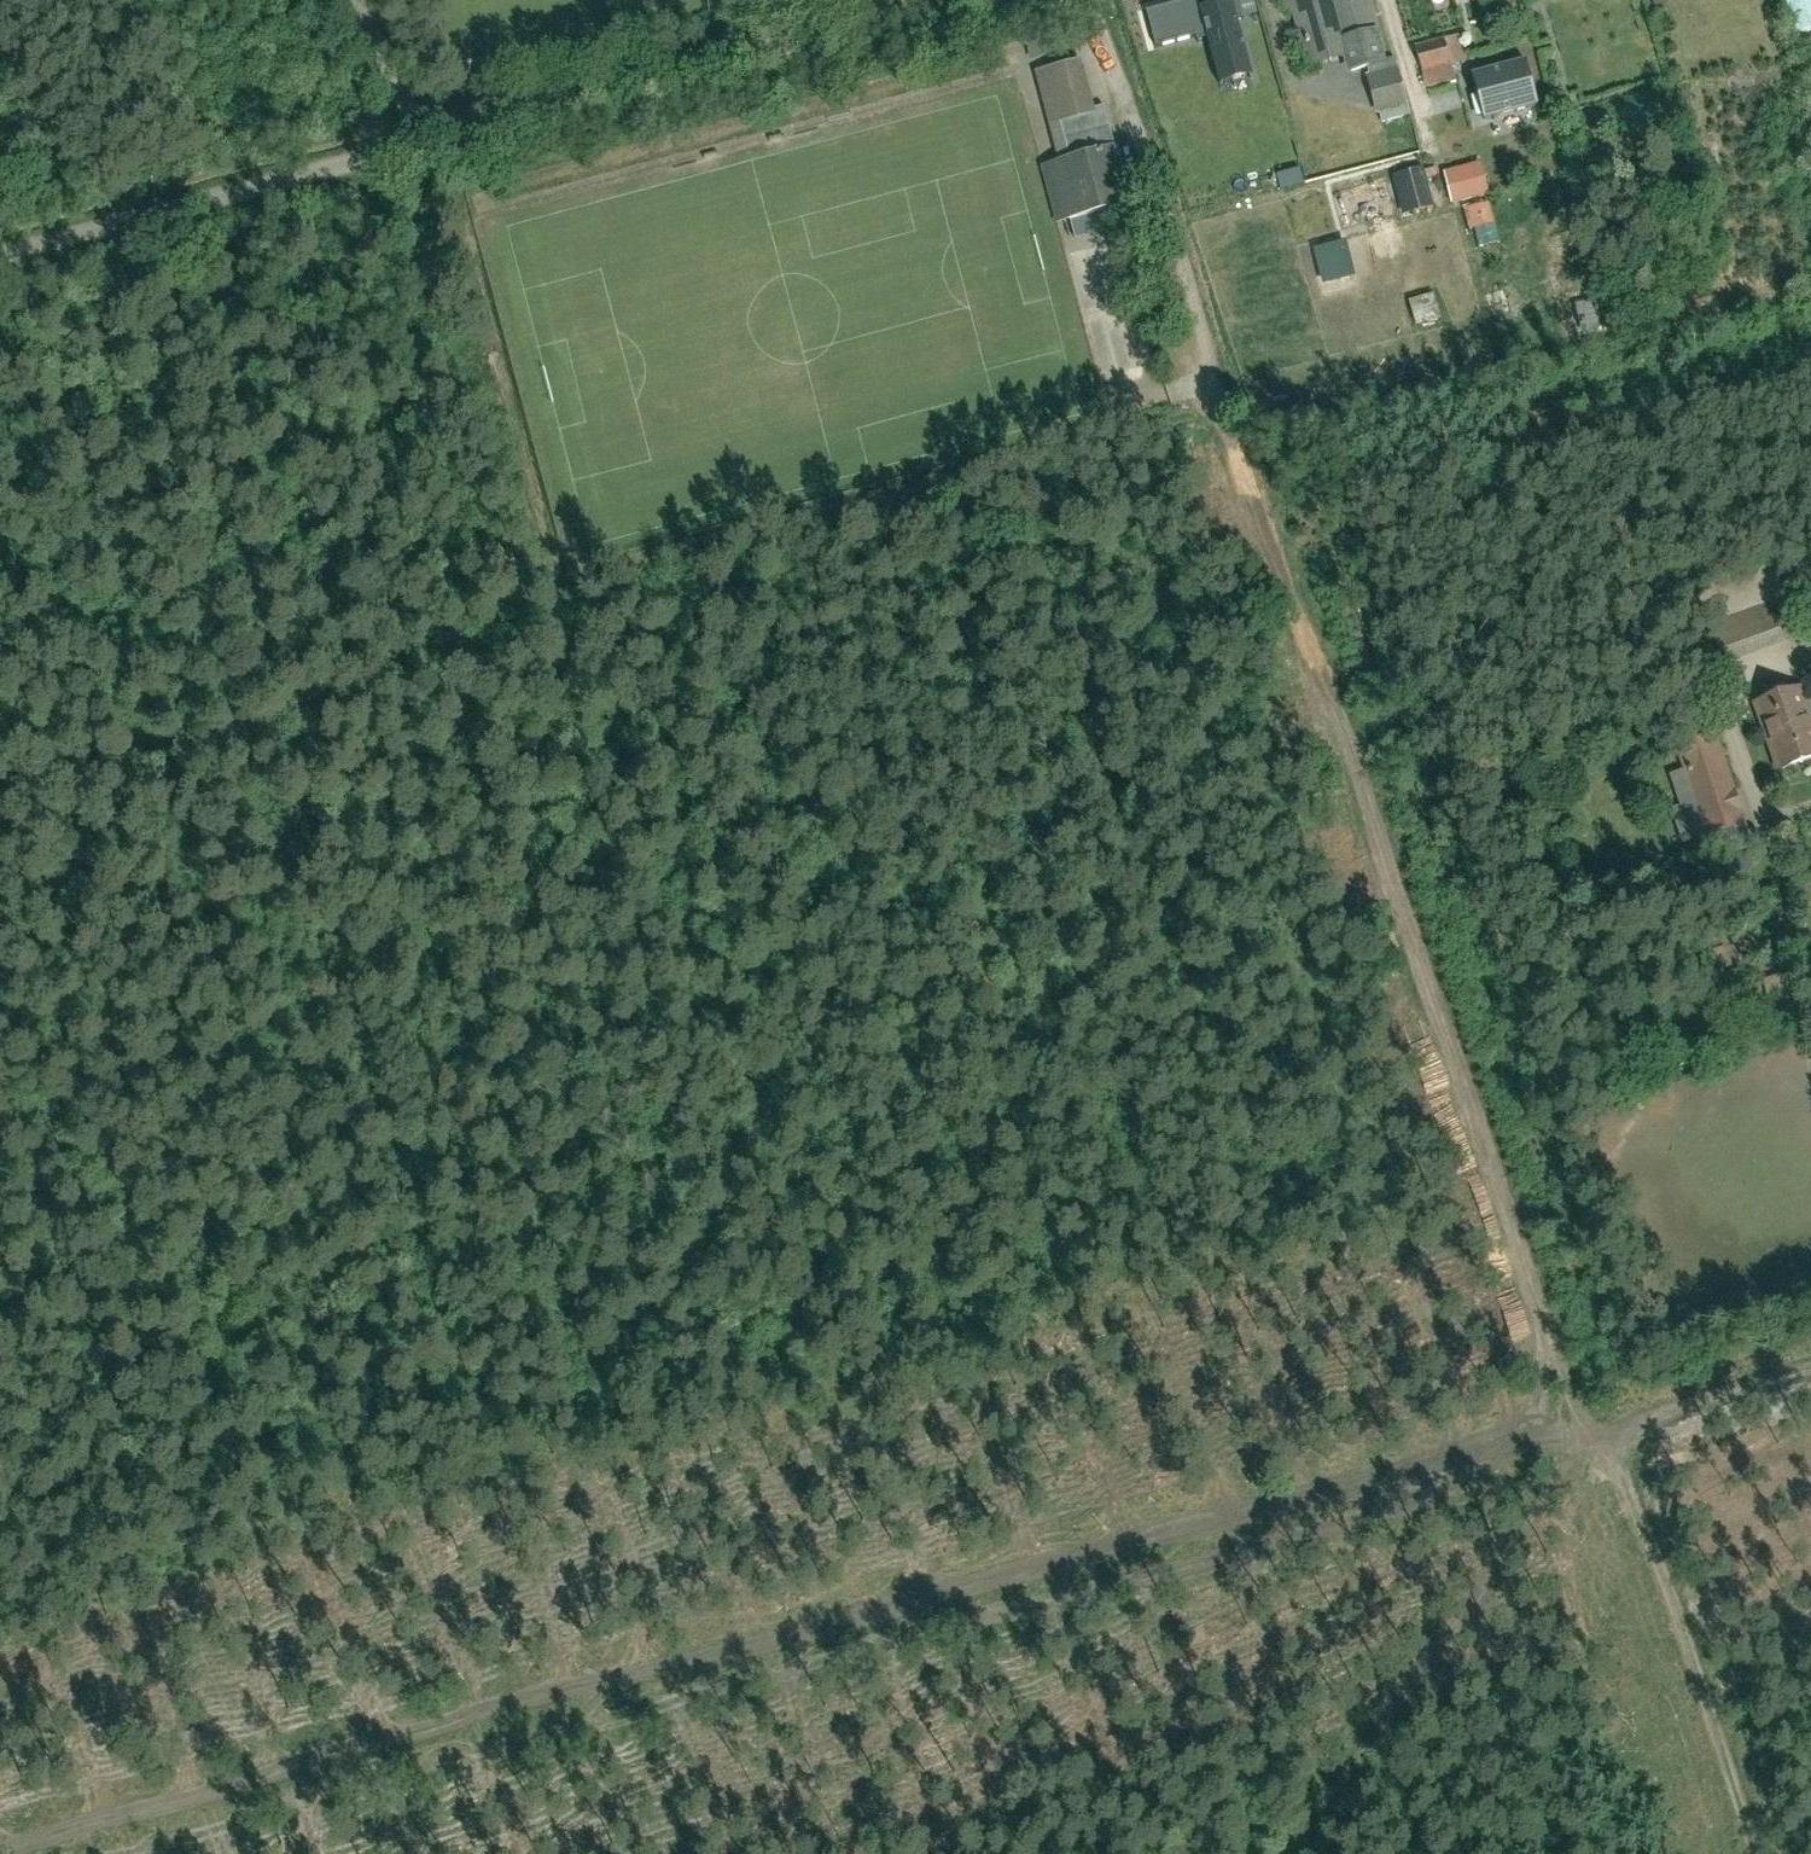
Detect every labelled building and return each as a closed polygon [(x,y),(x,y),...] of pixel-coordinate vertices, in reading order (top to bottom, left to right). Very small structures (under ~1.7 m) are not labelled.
[(1228,77),(1264,67),(1240,0),(1226,0),(1162,17),(1171,48),(1213,35),(1228,77)] [(1298,39),(1305,37),(1314,70),(1343,62),(1347,77),(1388,65),(1370,0),(1287,0),(1298,39)] [(1466,61),(1459,36),(1417,47),(1427,86),(1456,79),(1452,65),(1466,61)] [(1073,157),(1046,164),(1061,219),(1133,199),(1106,104),(1093,108),(1080,59),(1039,70),(1054,125),(1063,123),(1073,157)] [(1484,120),(1538,107),(1526,61),(1473,75),(1484,120)] [(1481,160),(1443,170),(1452,202),(1490,192),(1481,160)] [(1393,174),(1403,213),(1435,204),(1425,165),(1393,174)] [(1490,200),(1467,206),(1474,229),(1497,223),(1490,200)] [(1412,298),(1416,325),(1439,321),(1435,295),(1412,298)] [(1807,685),(1762,702),(1783,772),(1810,763),(1810,695),(1807,685)] [(1754,821),(1725,736),(1688,748),(1713,832),(1754,821)]
